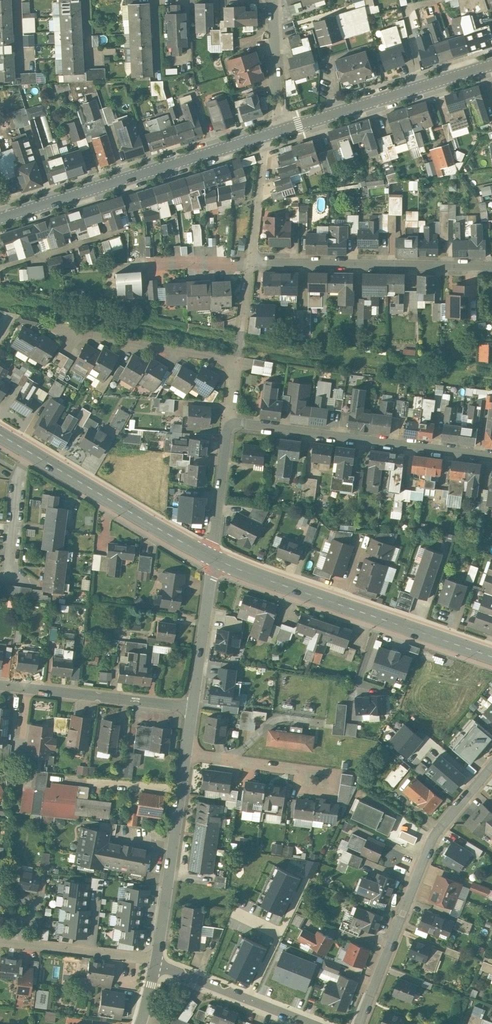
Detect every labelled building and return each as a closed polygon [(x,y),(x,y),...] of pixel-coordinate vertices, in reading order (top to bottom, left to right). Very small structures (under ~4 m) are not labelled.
[(10,13),(9,0),(0,0),(0,13),(10,13)] [(60,16),(63,16),(79,16),(78,0),(59,0),(60,16)] [(364,0),(354,3),(356,9),(365,6),(364,0)] [(364,0),(365,6),(366,10),(374,8),(374,6),(373,0),(364,0)] [(461,16),(469,16),(488,10),(485,0),(458,0),(461,16)] [(29,2),(21,2),(22,18),(30,17),(29,2)] [(138,4),(128,4),(128,5),(129,19),(132,19),(148,18),(147,3),(138,4)] [(212,3),(195,3),(196,37),(201,37),(205,33),(204,26),(213,25),(212,3)] [(178,5),(170,5),(171,14),(165,14),(167,46),(172,46),(173,55),(180,54),(180,45),(185,45),(184,13),(178,14),(178,5)] [(244,6),(226,7),(226,20),(226,25),(227,25),(244,25),(244,31),(253,30),(253,24),(257,24),(257,11),(245,12),(244,6)] [(356,9),(315,22),(322,45),(349,37),(345,22),(367,16),(366,10),(365,6),(356,9)] [(374,8),(366,10),(367,16),(379,13),(378,6),(374,6),(374,8)] [(427,21),(422,7),(418,9),(423,23),(427,21)] [(418,9),(415,9),(409,16),(411,26),(419,24),(423,23),(418,9)] [(0,13),(0,28),(10,27),(10,13),(0,13)] [(79,16),(63,16),(64,22),(61,22),(61,31),(64,31),(79,30),(79,16)] [(345,22),(349,37),(370,29),(367,16),(345,22)] [(148,18),(132,19),(132,24),(129,25),(129,26),(130,33),(133,33),(148,32),(148,18)] [(440,18),(428,22),(430,28),(442,24),(440,18)] [(431,33),(427,21),(423,23),(419,24),(426,47),(420,49),(424,65),(439,60),(434,45),(431,33)] [(461,23),(451,26),(453,33),(456,32),(458,38),(465,35),(462,27),(461,23)] [(404,24),(396,27),(399,38),(400,38),(407,35),(404,24)] [(469,25),(462,27),(465,35),(471,33),(469,25)] [(396,26),(385,30),(392,50),(381,53),(387,68),(404,62),(402,54),(405,54),(400,38),(399,38),(396,27),(396,26)] [(0,28),(0,42),(11,41),(10,27),(0,28)] [(220,29),(210,30),(210,45),(221,44),(220,31),(220,29)] [(79,30),(64,31),(64,36),(61,36),(62,45),(65,45),(80,44),(79,30)] [(441,30),(431,33),(434,45),(440,43),(438,37),(443,35),(441,30)] [(471,33),(465,35),(470,51),(488,45),(483,30),(471,33)] [(148,32),(133,33),(133,39),(130,39),(130,47),(133,47),(149,47),(148,32)] [(232,33),(221,34),(222,49),(233,49),(232,33)] [(24,34),(24,46),(35,45),(35,34),(24,34)] [(299,34),(288,37),(291,48),(293,47),(302,45),(299,34)] [(458,38),(448,41),(453,56),(470,51),(465,35),(458,38)] [(0,42),(0,56),(12,56),(11,41),(0,42)] [(440,43),(434,45),(439,60),(453,56),(448,41),(440,43)] [(80,44),(65,45),(65,50),(62,50),(63,59),(66,59),(81,58),(80,44)] [(149,47),(133,47),(134,53),(131,53),(131,62),(134,62),(150,61),(149,47)] [(367,50),(337,59),(344,81),(350,79),(354,83),(365,79),(367,74),(374,72),(367,50)] [(255,52),(228,61),(231,69),(236,68),(237,72),(236,72),(239,81),(242,80),(243,84),(257,80),(264,78),(262,72),(260,64),(259,64),(255,52)] [(290,59),(289,59),(292,68),(290,68),(292,78),(315,71),(313,63),(315,62),(312,53),(296,57),(290,59)] [(12,70),(12,56),(0,56),(0,71),(12,70)] [(81,58),(66,59),(66,64),(63,64),(63,74),(82,73),(82,72),(81,58)] [(150,61),(134,62),(134,67),(131,67),(132,76),(151,76),(150,61)] [(0,71),(0,80),(12,79),(13,79),(13,73),(12,70),(0,71)] [(82,73),(63,74),(63,76),(67,76),(68,82),(86,81),(85,72),(82,72),(82,73)] [(86,81),(68,82),(70,89),(75,105),(87,102),(85,95),(96,92),(93,80),(92,80),(86,81)] [(162,81),(156,81),(157,96),(157,101),(166,99),(163,89),(162,81)] [(68,84),(54,85),(57,93),(70,89),(68,84)] [(479,86),(464,91),(468,106),(473,105),(481,102),(484,101),(479,86)] [(464,91),(446,96),(451,112),(463,108),(469,106),(468,106),(464,91)] [(257,94),(247,97),(249,104),(259,101),(257,94)] [(226,96),(207,103),(215,128),(221,126),(222,128),(228,126),(228,124),(234,122),(226,96)] [(87,102),(75,105),(80,120),(85,136),(90,135),(91,138),(105,134),(103,129),(94,100),(87,102)] [(192,101),(181,104),(186,121),(188,121),(188,118),(196,116),(192,101)] [(249,104),(240,106),(241,111),(244,121),(263,115),(259,101),(249,104)] [(425,102),(406,108),(411,124),(421,121),(423,128),(433,125),(425,102)] [(481,102),(473,105),(477,117),(478,121),(487,119),(485,114),(481,102)] [(110,105),(102,108),(107,125),(114,123),(115,123),(110,105)] [(178,118),(174,106),(169,108),(172,119),(178,118)] [(406,108),(387,114),(397,145),(407,142),(403,130),(412,127),(411,124),(406,108)] [(463,108),(451,112),(452,116),(450,117),(454,130),(468,126),(463,108)] [(25,109),(13,112),(18,128),(30,124),(25,109)] [(162,116),(156,118),(160,130),(166,128),(165,124),(162,116)] [(196,116),(188,118),(188,121),(186,121),(174,125),(179,141),(202,134),(196,116)] [(115,123),(114,123),(120,142),(126,158),(143,153),(134,123),(132,117),(115,123)] [(37,118),(29,120),(38,148),(46,146),(37,118)] [(156,118),(147,121),(149,129),(152,128),(153,132),(160,130),(156,118)] [(80,120),(67,124),(72,140),(78,138),(82,150),(89,148),(85,136),(80,120)] [(368,120),(349,126),(354,141),(364,138),(367,147),(376,145),(374,140),(374,139),(368,121),(369,121),(368,120)] [(454,139),(449,123),(443,125),(448,140),(454,139)] [(166,128),(160,130),(165,146),(179,141),(174,125),(166,128)] [(349,126),(329,132),(334,148),(340,146),(345,159),(354,156),(350,143),(354,142),(354,141),(349,126)] [(153,132),(145,134),(150,151),(165,146),(160,130),(153,132)] [(415,133),(408,136),(412,148),(419,146),(415,133)] [(24,141),(22,134),(20,135),(10,138),(13,148),(18,165),(34,161),(27,140),(24,141)] [(105,134),(91,138),(100,166),(115,162),(106,134),(105,134)] [(397,158),(390,134),(384,136),(391,160),(397,158)] [(384,136),(377,138),(377,139),(381,151),(380,151),(383,162),(391,160),(384,136)] [(313,141),(293,147),(294,151),(300,172),(300,173),(301,173),(301,172),(308,170),(307,164),(318,161),(318,162),(319,162),(313,141)] [(449,144),(436,148),(442,167),(455,163),(449,144)] [(376,145),(367,147),(369,155),(378,152),(376,145)] [(0,152),(0,181),(5,195),(21,190),(13,167),(18,165),(13,148),(0,152)] [(332,149),(325,151),(330,165),(330,166),(336,164),(332,149)] [(79,150),(60,156),(67,177),(86,171),(79,150)] [(281,178),(275,180),(278,191),(283,190),(293,187),(290,176),(300,172),(294,151),(278,155),(282,166),(278,167),(281,178)] [(330,165),(325,151),(319,153),(323,167),(330,165)] [(459,151),(457,158),(464,161),(466,153),(459,151)] [(60,156),(42,162),(49,183),(67,177),(60,156)] [(241,159),(226,164),(231,178),(239,176),(245,174),(241,159)] [(18,165),(13,167),(21,190),(21,191),(42,185),(34,160),(34,161),(18,165)] [(391,160),(383,162),(388,175),(395,172),(391,160)] [(442,167),(441,167),(444,175),(458,173),(455,163),(442,167)] [(226,164),(213,168),(217,183),(225,180),(231,178),(226,164)] [(217,183),(213,168),(199,173),(203,187),(203,188),(204,192),(211,191),(209,185),(217,183)] [(395,172),(388,175),(390,182),(389,182),(389,183),(397,182),(395,172)] [(199,173),(183,178),(188,192),(203,188),(203,187),(199,173)] [(239,176),(231,178),(231,198),(244,195),(246,181),(241,183),(239,176)] [(188,192),(183,178),(167,183),(172,197),(180,195),(188,192)] [(225,180),(226,186),(217,188),(218,205),(219,204),(218,201),(231,198),(231,178),(225,180)] [(167,183),(152,187),(156,202),(165,199),(172,197),(167,183)] [(484,196),(491,194),(491,184),(482,187),(484,196)] [(152,187),(136,192),(141,207),(150,204),(156,202),(152,187)] [(203,188),(188,192),(191,205),(191,210),(200,208),(197,195),(204,193),(204,192),(203,188)] [(211,191),(204,192),(204,193),(205,207),(206,207),(205,204),(216,201),(215,190),(211,191)] [(278,191),(271,193),(273,199),(286,197),(283,190),(278,191)] [(136,192),(121,197),(127,215),(128,218),(134,217),(131,210),(141,207),(136,192)] [(188,192),(180,195),(185,211),(191,210),(191,205),(188,192)] [(402,197),(389,196),(389,214),(389,215),(396,215),(402,215),(402,197)] [(121,197),(103,202),(111,228),(112,229),(122,226),(119,217),(127,215),(121,197)] [(165,199),(156,202),(159,210),(160,213),(160,217),(169,215),(165,199)] [(485,201),(479,202),(479,207),(480,207),(482,221),(488,220),(485,206),(486,206),(485,201)] [(156,202),(150,204),(152,209),(153,212),(159,210),(156,202)] [(97,204),(81,209),(85,224),(91,223),(102,219),(97,204)] [(299,206),(290,206),(290,222),(299,222),(299,211),(299,206)] [(81,209),(65,214),(69,229),(78,226),(85,224),(81,209)] [(152,209),(142,212),(144,221),(160,217),(160,213),(159,210),(153,212),(152,209)] [(418,211),(406,210),(406,220),(418,220),(418,211)] [(308,211),(299,211),(299,222),(307,222),(308,211)] [(449,211),(440,211),(440,233),(441,240),(448,240),(449,211)] [(65,214),(49,219),(53,234),(60,232),(61,232),(69,230),(69,229),(65,214)] [(127,215),(119,217),(122,226),(128,224),(128,220),(128,218),(127,215)] [(358,215),(346,215),(346,222),(351,222),(350,233),(358,233),(358,230),(359,215),(358,215)] [(378,216),(370,216),(370,221),(370,230),(378,230),(378,216)] [(213,217),(206,218),(206,228),(214,228),(213,217)] [(290,222),(278,222),(278,217),(267,217),(267,228),(270,228),(270,245),(290,245),(290,227),(290,222)] [(49,219),(33,224),(38,239),(46,237),(53,234),(49,219)] [(406,220),(406,238),(408,238),(408,236),(418,236),(418,220),(406,220)] [(434,221),(425,221),(425,225),(425,239),(437,239),(437,233),(434,233),(434,225),(434,221)] [(464,221),(456,221),(456,240),(465,240),(464,221)] [(91,223),(85,224),(88,232),(95,230),(93,226),(92,226),(91,223)] [(170,223),(162,224),(163,235),(171,233),(170,223)] [(473,223),(472,223),(473,235),(473,241),(482,241),(482,240),(481,223),(473,223)] [(33,224),(17,229),(22,244),(29,242),(37,239),(38,239),(33,224)] [(85,224),(78,226),(79,229),(81,235),(88,232),(85,224)] [(98,224),(93,226),(95,230),(88,232),(89,237),(100,233),(98,224)] [(201,230),(193,230),(193,224),(192,224),(194,246),(202,246),(201,230)] [(347,226),(331,226),(330,235),(332,235),(332,238),(346,239),(347,226)] [(144,228),(131,231),(132,241),(139,240),(139,244),(145,243),(144,228)] [(17,229),(1,234),(7,255),(14,252),(15,254),(17,254),(18,259),(26,256),(22,244),(17,229)] [(81,235),(79,229),(75,231),(78,240),(89,237),(88,232),(81,235)] [(69,230),(61,232),(60,232),(53,234),(56,242),(63,240),(63,239),(69,237),(71,236),(69,230)] [(358,230),(358,233),(358,246),(378,246),(378,230),(370,230),(358,230)] [(53,234),(46,237),(50,249),(57,246),(56,242),(53,234)] [(328,234),(307,234),(306,253),(315,253),(315,252),(328,252),(328,238),(328,234)] [(119,236),(108,239),(111,250),(123,246),(119,236)] [(406,238),(397,238),(396,255),(418,255),(418,239),(418,237),(418,236),(408,236),(408,238),(406,238)] [(38,239),(37,239),(41,252),(46,250),(45,247),(49,246),(50,249),(57,246),(50,249),(46,237),(38,239)] [(69,237),(63,239),(63,240),(56,242),(57,246),(71,242),(69,237)] [(332,238),(328,238),(328,252),(328,254),(347,254),(347,239),(346,239),(332,238)] [(108,239),(101,242),(105,256),(112,254),(111,250),(108,239)] [(425,239),(418,239),(418,255),(438,255),(438,239),(437,239),(425,239)] [(456,240),(453,240),(453,256),(469,256),(469,240),(465,240),(456,240)] [(473,241),(469,240),(469,256),(486,257),(485,241),(482,240),(482,241),(473,241)] [(29,242),(22,244),(26,256),(32,254),(31,249),(33,249),(32,247),(30,247),(29,242)] [(97,265),(91,244),(87,245),(89,252),(88,252),(92,265),(97,265)] [(188,254),(187,244),(175,245),(175,255),(188,254)] [(87,245),(77,248),(79,254),(88,252),(89,252),(87,245)] [(154,255),(154,245),(144,246),(144,256),(154,255)] [(14,252),(7,255),(9,262),(18,259),(17,254),(15,254),(14,252)] [(72,253),(60,256),(64,267),(76,266),(72,253)] [(60,256),(47,260),(51,271),(64,267),(60,256)] [(34,266),(26,267),(27,280),(35,280),(34,266)] [(139,271),(115,273),(117,298),(125,297),(125,295),(131,295),(131,297),(141,296),(139,271)] [(282,273),(264,272),(264,292),(281,292),(282,273)] [(297,273),(282,273),(281,292),(297,293),(297,273)] [(328,273),(308,273),(308,290),(322,290),(328,290),(328,284),(328,273)] [(353,274),(335,273),(335,284),(328,284),(328,290),(341,290),(340,304),(352,304),(353,274)] [(388,274),(364,274),(363,299),(363,304),(370,304),(378,304),(378,294),(387,294),(388,274)] [(405,275),(388,274),(387,294),(393,295),(395,295),(394,312),(403,312),(404,291),(405,275)] [(435,275),(418,275),(418,291),(418,292),(424,292),(424,300),(425,300),(435,300),(435,292),(435,275)] [(177,283),(165,283),(166,303),(186,302),(186,308),(185,279),(179,279),(177,283)] [(209,281),(194,281),(194,279),(185,279),(186,308),(210,307),(210,309),(209,283),(209,281)] [(156,280),(147,281),(148,298),(157,297),(156,280)] [(209,283),(210,309),(219,309),(220,309),(220,305),(230,304),(229,282),(209,283)] [(470,286),(456,285),(456,291),(457,292),(455,295),(448,295),(448,303),(447,312),(457,312),(457,317),(469,317),(470,298),(470,286)] [(322,290),(308,290),(308,307),(322,307),(322,290)] [(418,291),(410,290),(410,313),(418,313),(418,307),(418,292),(418,291)] [(370,304),(363,304),(363,299),(358,299),(357,317),(370,317),(370,313),(370,304)] [(250,333),(260,333),(261,326),(275,326),(276,304),(251,303),(250,333)] [(35,318),(19,314),(16,320),(34,325),(35,318)] [(224,321),(210,321),(211,328),(223,330),(224,321)] [(39,337),(22,327),(12,345),(29,355),(39,337)] [(56,344),(40,335),(39,337),(29,355),(30,353),(38,358),(37,360),(44,364),(56,344)] [(94,353),(84,347),(74,363),(80,366),(77,370),(86,375),(88,372),(99,353),(95,350),(94,353)] [(99,353),(88,372),(100,379),(103,380),(107,372),(117,356),(102,348),(99,353)] [(58,351),(51,362),(57,366),(57,365),(57,364),(63,354),(58,351)] [(68,357),(63,354),(57,364),(57,365),(62,367),(63,366),(68,357)] [(124,367),(119,377),(134,386),(137,381),(148,363),(132,354),(124,367)] [(68,357),(63,366),(68,369),(73,360),(68,357)] [(166,368),(151,358),(148,363),(137,381),(152,390),(153,390),(157,383),(166,368)] [(124,367),(119,364),(113,375),(111,377),(117,381),(119,377),(124,367)] [(196,375),(181,366),(176,375),(171,383),(172,384),(186,392),(190,386),(196,375)] [(24,372),(15,367),(9,378),(17,384),(23,374),(24,372)] [(196,375),(190,386),(205,395),(210,387),(217,376),(201,367),(196,375)] [(103,380),(100,379),(94,388),(102,393),(111,377),(113,375),(107,372),(103,380)] [(176,375),(171,372),(164,383),(170,386),(172,384),(171,383),(176,375)] [(23,374),(17,384),(22,386),(27,378),(28,377),(23,374)] [(36,383),(27,378),(22,386),(22,387),(20,391),(29,396),(36,383)] [(9,384),(2,380),(0,379),(0,399),(9,384)] [(65,386),(55,380),(47,393),(52,396),(57,399),(65,386)] [(280,382),(265,380),(260,416),(280,419),(281,409),(283,402),(282,402),(277,401),(280,382)] [(162,386),(157,383),(153,390),(152,390),(148,397),(154,397),(162,386)] [(308,385),(298,384),(298,386),(291,385),(290,393),(294,393),(293,403),(294,403),(294,405),(306,406),(307,399),(306,399),(308,385)] [(329,386),(319,384),(317,395),(327,396),(329,386)] [(210,387),(205,395),(201,401),(212,402),(218,392),(210,387)] [(473,388),(466,387),(465,395),(472,396),(473,388)] [(365,389),(354,388),(351,411),(363,413),(365,389)] [(487,390),(479,389),(477,407),(479,407),(480,399),(486,399),(487,396),(487,390)] [(20,391),(19,390),(10,405),(27,415),(36,400),(29,396),(20,391)] [(290,396),(283,395),(282,402),(283,402),(281,409),(288,410),(290,396)] [(327,396),(317,395),(316,408),(326,409),(327,396)] [(52,396),(38,421),(39,422),(34,432),(48,440),(57,425),(57,424),(54,421),(63,406),(55,401),(57,399),(52,396)] [(174,399),(159,398),(158,407),(158,411),(173,412),(174,399)] [(350,400),(343,399),(341,410),(348,411),(350,400)] [(393,401),(382,400),(380,415),(392,417),(392,416),(391,416),(393,401)] [(409,401),(403,400),(402,406),(401,416),(407,417),(409,401)] [(423,402),(415,401),(413,416),(414,416),(414,421),(420,422),(422,409),(423,402)] [(306,406),(294,405),(292,420),(309,423),(312,407),(306,406)] [(210,408),(188,406),(187,417),(186,426),(199,427),(200,425),(208,426),(210,408)] [(457,407),(446,406),(445,415),(456,416),(457,407)] [(477,407),(469,406),(468,415),(467,426),(478,428),(479,419),(478,419),(479,414),(478,413),(479,407),(477,407)] [(91,412),(82,407),(75,418),(76,418),(74,422),(77,424),(82,427),(91,412)] [(326,409),(316,408),(312,407),(309,423),(326,425),(328,410),(326,409)] [(129,414),(120,409),(117,415),(126,420),(129,414)] [(430,410),(422,409),(420,422),(426,423),(427,418),(429,418),(430,410)] [(351,411),(349,428),(361,429),(361,430),(368,430),(369,430),(371,414),(363,413),(351,411)] [(68,414),(60,427),(71,433),(70,433),(72,434),(77,424),(74,422),(76,418),(75,418),(68,414)] [(117,415),(115,414),(109,424),(120,430),(126,420),(117,415)] [(380,415),(371,414),(369,430),(369,431),(389,433),(392,417),(380,415)] [(456,416),(445,415),(444,424),(454,425),(456,416)] [(414,421),(406,420),(404,435),(418,437),(420,422),(414,421)] [(426,423),(420,422),(418,437),(432,439),(434,424),(426,423)] [(454,425),(444,424),(442,440),(458,442),(460,426),(454,425)] [(60,427),(57,425),(48,440),(62,448),(70,433),(71,433),(60,427)] [(467,426),(461,426),(460,426),(458,442),(475,444),(478,428),(467,426)] [(126,427),(124,446),(141,448),(143,429),(126,427)] [(108,440),(88,428),(79,444),(99,456),(108,440)] [(181,432),(166,431),(165,439),(171,440),(171,439),(181,440),(181,432)] [(207,440),(189,438),(188,440),(187,454),(206,455),(207,440)] [(181,440),(171,439),(171,440),(165,439),(164,452),(170,452),(182,453),(187,454),(188,440),(181,440)] [(301,441),(281,439),(279,457),(292,458),(299,459),(301,441)] [(333,446),(314,443),(311,460),(330,462),(333,446)] [(265,447),(245,444),(243,461),(263,464),(265,447)] [(355,448),(337,446),(334,461),(338,462),(352,463),(353,463),(355,448)] [(388,452),(371,450),(369,466),(381,468),(385,468),(388,452)] [(182,453),(170,452),(169,465),(176,466),(176,460),(182,461),(182,453)] [(404,455),(388,452),(385,468),(390,469),(399,470),(402,471),(404,455)] [(428,458),(414,456),(412,471),(420,472),(426,473),(428,458)] [(292,458),(279,457),(276,479),(289,481),(292,458)] [(442,459),(428,458),(426,473),(432,474),(435,474),(439,475),(440,475),(442,459)] [(466,463),(452,461),(448,494),(462,496),(464,478),(466,463)] [(352,463),(338,462),(336,475),(333,475),(331,488),(340,489),(352,491),(353,487),(354,475),(350,475),(352,463)] [(481,465),(466,463),(464,478),(469,479),(478,480),(481,465)] [(205,465),(188,464),(188,473),(185,473),(184,483),(203,485),(205,465)] [(381,468),(369,466),(366,490),(372,491),(373,485),(375,485),(375,484),(379,484),(381,468)] [(399,470),(390,469),(387,491),(392,492),(393,488),(396,488),(399,470)] [(363,472),(354,471),(354,475),(353,487),(361,488),(363,472)] [(426,473),(420,472),(419,478),(417,478),(416,486),(424,487),(426,473)] [(432,474),(426,473),(424,487),(432,488),(433,480),(431,480),(432,474)] [(317,479),(304,477),(303,491),(316,493),(317,479)] [(478,480),(469,479),(467,494),(475,496),(478,480)] [(424,487),(416,486),(415,497),(422,498),(423,496),(424,487)] [(432,488),(424,487),(423,496),(431,497),(432,488)] [(411,490),(404,489),(403,500),(410,501),(411,490)] [(58,497),(43,495),(42,506),(47,507),(48,506),(56,508),(58,497)] [(205,497),(180,495),(179,508),(204,510),(205,497)] [(449,498),(442,497),(440,510),(447,511),(449,498)] [(56,508),(48,506),(47,507),(42,548),(60,550),(64,518),(65,509),(56,508)] [(204,510),(179,508),(177,520),(203,522),(204,510)] [(269,510),(253,508),(248,518),(259,524),(261,525),(269,510)] [(393,510),(392,516),(402,518),(403,511),(393,510)] [(248,518),(237,513),(229,530),(241,536),(239,541),(250,547),(261,525),(259,524),(248,518)] [(302,515),(300,522),(307,525),(310,517),(302,515)] [(309,525),(304,540),(312,543),(317,528),(309,525)] [(353,532),(337,530),(334,539),(349,544),(353,532)] [(394,533),(377,532),(375,539),(390,544),(394,533)] [(303,545),(282,538),(277,554),(297,561),(303,545)] [(334,539),(328,554),(347,561),(352,546),(349,544),(334,539)] [(375,539),(373,539),(370,546),(372,546),(370,552),(369,551),(368,552),(371,553),(386,558),(389,559),(394,546),(375,539)] [(134,546),(108,543),(106,556),(111,556),(108,575),(118,576),(121,555),(126,556),(125,558),(132,559),(134,546)] [(60,550),(42,548),(48,549),(43,590),(61,592),(65,560),(64,559),(65,550),(60,550)] [(442,553),(426,548),(421,563),(437,569),(442,553)] [(72,551),(65,550),(64,559),(65,560),(71,561),(72,551)] [(101,554),(93,553),(91,569),(99,570),(101,554)] [(386,558),(371,553),(369,559),(384,565),(386,558)] [(347,561),(328,554),(323,569),(332,572),(342,576),(347,561)] [(152,557),(139,555),(137,571),(150,572),(152,557)] [(369,559),(366,558),(362,572),(382,579),(387,565),(384,565),(369,559)] [(437,569),(421,563),(416,578),(432,584),(437,569)] [(478,567),(471,565),(466,580),(473,583),(478,567)] [(332,572),(323,569),(315,566),(313,573),(330,579),(332,572)] [(184,575),(165,572),(165,573),(162,572),(159,574),(159,579),(160,581),(164,582),(160,606),(177,608),(180,592),(178,592),(179,587),(180,587),(182,585),(184,575)] [(382,579),(362,572),(357,585),(378,592),(382,579)] [(486,573),(482,586),(486,587),(491,589),(491,575),(486,573)] [(82,589),(90,589),(90,579),(82,578),(82,589)] [(432,584),(416,578),(411,594),(415,595),(426,599),(432,584)] [(466,585),(447,579),(444,589),(445,589),(440,602),(458,608),(466,585)] [(0,584),(0,595),(30,599),(31,588),(0,584)] [(411,594),(401,590),(395,607),(409,612),(415,595),(411,594)] [(484,592),(483,598),(491,601),(491,595),(484,592)] [(261,600),(245,594),(240,609),(249,613),(256,615),(261,600)] [(483,598),(479,610),(491,615),(491,601),(483,598)] [(278,605),(262,599),(261,600),(256,615),(272,621),(273,621),(278,605)] [(249,613),(240,609),(238,616),(247,619),(249,613)] [(479,610),(481,611),(479,616),(477,616),(476,619),(470,617),(467,626),(491,635),(491,615),(479,610)] [(314,636),(312,640),(311,639),(308,648),(315,651),(320,637),(325,621),(302,613),(297,629),(296,630),(297,630),(306,633),(314,636)] [(235,616),(226,615),(225,622),(242,624),(242,620),(237,620),(237,619),(235,616)] [(272,621),(256,615),(255,618),(250,634),(261,638),(264,631),(268,632),(272,621)] [(352,630),(326,621),(325,621),(320,637),(326,639),(346,646),(352,630)] [(175,625),(158,622),(156,638),(172,641),(175,625)] [(242,624),(225,622),(224,630),(241,632),(242,624)] [(273,624),(268,641),(275,643),(277,639),(281,627),(273,624)] [(297,629),(282,624),(281,627),(277,639),(284,642),(289,627),(296,630),(297,629)] [(57,629),(50,628),(48,640),(56,641),(57,629)] [(224,630),(219,629),(216,648),(234,651),(235,644),(239,645),(241,632),(224,630)] [(21,631),(14,630),(13,642),(20,643),(21,631)] [(326,639),(320,637),(315,651),(323,653),(326,645),(324,644),(326,639)] [(74,639),(64,638),(61,656),(72,658),(74,639)] [(382,642),(376,640),(373,647),(379,649),(380,647),(382,642)] [(137,642),(126,641),(125,651),(128,652),(128,651),(136,652),(137,642)] [(146,643),(137,642),(136,652),(145,653),(145,654),(146,643)] [(420,648),(409,644),(405,656),(411,658),(416,659),(420,648)] [(356,649),(349,647),(345,659),(352,662),(356,649)] [(400,652),(392,650),(391,651),(380,647),(379,649),(372,671),(379,673),(378,676),(395,682),(396,679),(403,682),(411,658),(405,656),(399,654),(400,652)] [(308,648),(304,659),(312,661),(315,651),(308,648)] [(136,652),(128,651),(128,652),(127,660),(128,660),(128,665),(135,665),(136,652)] [(315,651),(312,661),(320,663),(323,653),(315,651)] [(37,654),(18,652),(16,669),(35,671),(37,654)] [(145,653),(136,652),(135,665),(141,666),(142,662),(144,662),(145,653)] [(159,653),(152,652),(151,664),(157,665),(159,653)] [(61,656),(52,655),(50,673),(70,675),(72,658),(61,656)] [(128,665),(119,664),(117,681),(133,683),(133,682),(135,666),(135,665),(128,665)] [(79,679),(81,666),(74,665),(72,678),(79,679)] [(141,666),(135,666),(133,682),(148,684),(150,668),(141,666)] [(236,670),(221,668),(219,680),(234,682),(236,670)] [(99,681),(112,681),(112,671),(99,671),(99,681)] [(218,684),(212,683),(210,701),(223,703),(224,703),(224,702),(231,703),(233,686),(218,684)] [(385,695),(370,696),(370,713),(378,713),(386,713),(385,695)] [(370,696),(356,697),(357,714),(370,714),(370,713),(370,696)] [(238,704),(231,703),(224,702),(224,703),(223,703),(222,710),(237,712),(238,704)] [(0,708),(0,727),(7,728),(9,709),(0,708)] [(253,711),(244,710),(241,713),(239,728),(255,730),(256,718),(252,718),(253,711)] [(267,712),(253,710),(253,711),(252,718),(256,718),(266,720),(267,712)] [(484,713),(480,717),(488,724),(491,719),(484,713)] [(88,718),(74,716),(73,721),(69,720),(69,718),(54,717),(53,729),(68,730),(66,743),(72,743),(71,746),(84,748),(88,718)] [(227,718),(208,716),(205,741),(216,742),(216,741),(224,742),(227,724),(226,724),(227,719),(227,718)] [(119,722),(102,719),(98,750),(115,752),(119,722)] [(475,719),(453,746),(471,760),(491,735),(491,733),(475,719)] [(357,725),(345,723),(344,735),(356,737),(357,725)] [(418,749),(427,739),(407,723),(399,733),(418,749)] [(152,727),(137,724),(133,747),(145,749),(147,737),(151,737),(152,727)] [(51,727),(31,726),(26,769),(46,771),(48,755),(49,745),(50,745),(50,740),(51,727)] [(170,728),(152,726),(152,727),(151,737),(147,737),(145,749),(154,750),(153,756),(163,758),(164,751),(167,752),(170,728)] [(302,735),(269,730),(267,744),(300,748),(302,735)] [(410,759),(418,749),(399,733),(390,743),(410,759)] [(313,736),(302,735),(300,748),(312,750),(313,736)] [(10,743),(3,743),(1,761),(7,762),(10,743)] [(124,767),(123,778),(130,779),(134,752),(126,751),(124,767)] [(443,758),(438,764),(444,770),(450,763),(443,758)] [(404,762),(395,773),(401,778),(411,767),(404,762)] [(444,770),(437,779),(449,789),(462,774),(450,763),(444,770)] [(124,767),(115,766),(116,766),(115,778),(123,778),(124,767)] [(46,771),(26,769),(23,785),(44,787),(46,771)] [(220,773),(203,770),(201,787),(218,789),(220,773)] [(395,773),(392,770),(383,781),(392,789),(401,778),(395,773)] [(232,774),(220,773),(218,789),(220,789),(229,791),(230,789),(232,774)] [(342,773),(340,784),(351,785),(353,775),(342,773)] [(427,788),(414,777),(403,791),(416,802),(429,813),(441,799),(428,788),(427,788)] [(265,784),(247,782),(243,809),(261,812),(265,784)] [(77,786),(51,783),(50,788),(44,787),(23,785),(21,806),(41,808),(40,814),(41,814),(54,816),(54,810),(74,812),(75,799),(77,786)] [(280,786),(265,784),(261,812),(277,814),(280,786)] [(351,785),(340,784),(339,791),(353,793),(356,786),(351,785)] [(87,787),(77,786),(75,799),(85,801),(87,787)] [(280,786),(277,814),(282,815),(286,787),(280,786)] [(229,791),(220,789),(219,799),(237,801),(238,790),(230,789),(229,791)] [(353,793),(339,791),(338,800),(349,801),(353,793)] [(163,796),(140,793),(137,813),(160,817),(163,796)] [(85,801),(75,799),(74,812),(78,813),(107,816),(109,803),(85,801)] [(315,802),(297,799),(295,815),(313,818),(315,802)] [(384,811),(359,800),(351,817),(376,828),(377,827),(390,833),(396,818),(383,812),(384,811)] [(222,805),(199,801),(197,809),(196,810),(196,813),(197,813),(196,822),(219,826),(222,805)] [(316,801),(315,802),(313,818),(329,821),(331,803),(316,801)] [(337,804),(331,803),(329,821),(337,822),(339,805),(337,804)] [(482,804),(466,824),(480,836),(485,830),(491,836),(491,812),(482,804)] [(54,816),(41,814),(40,822),(53,823),(54,816)] [(347,821),(344,828),(351,831),(354,823),(347,821)] [(116,823),(100,822),(98,831),(108,832),(108,833),(114,835),(116,823)] [(219,826),(196,822),(189,869),(212,872),(219,826)] [(148,850),(106,842),(108,833),(108,832),(98,831),(81,827),(75,862),(101,867),(102,865),(131,871),(131,868),(144,871),(148,850)] [(367,839),(352,833),(346,846),(362,853),(369,838),(368,838),(367,839)] [(384,845),(369,838),(362,853),(378,860),(384,845)] [(468,841),(464,848),(471,852),(470,853),(478,858),(483,850),(468,841)] [(273,852),(281,854),(283,844),(274,842),(273,852)] [(447,857),(444,861),(460,870),(470,853),(471,852),(464,848),(453,842),(447,851),(445,850),(442,854),(447,857)] [(363,858),(345,850),(340,861),(358,869),(363,858)] [(49,853),(41,852),(40,869),(47,870),(49,853)] [(308,860),(302,873),(312,878),(320,862),(308,860)] [(22,865),(13,863),(11,874),(9,874),(9,876),(10,876),(8,887),(17,889),(18,887),(21,871),(22,865)] [(300,878),(275,867),(258,902),(282,914),(300,878)] [(39,875),(21,871),(18,887),(36,890),(39,875)] [(396,880),(379,873),(376,882),(370,879),(368,885),(363,883),(360,891),(358,890),(358,891),(371,896),(370,896),(387,903),(396,880)] [(227,877),(216,875),(215,881),(214,881),(213,887),(225,889),(227,877)] [(92,876),(91,888),(103,890),(104,878),(92,876)] [(461,884),(442,876),(439,882),(435,884),(434,887),(457,896),(461,884)] [(65,881),(64,895),(88,898),(88,894),(87,894),(88,884),(65,881)] [(489,888),(473,882),(471,889),(487,895),(489,888)] [(126,887),(124,901),(141,903),(148,905),(148,900),(148,890),(126,887)] [(457,896),(434,887),(433,890),(435,894),(432,901),(435,902),(452,908),(457,896)] [(88,898),(64,895),(62,908),(66,909),(85,910),(87,901),(88,898)] [(119,900),(117,914),(141,916),(141,913),(140,913),(141,903),(124,901),(119,900)] [(452,908),(435,902),(433,908),(450,914),(452,908)] [(204,909),(184,906),(181,923),(201,925),(204,909)] [(368,911),(357,907),(351,923),(361,927),(362,928),(376,933),(382,916),(368,910),(368,911)] [(66,909),(65,923),(89,925),(89,921),(88,921),(89,911),(85,910),(66,909)] [(453,922),(425,911),(419,928),(447,938),(453,922)] [(306,916),(296,912),(291,922),(300,928),(306,916)] [(141,916),(117,914),(115,927),(121,928),(138,930),(139,920),(141,920),(141,916)] [(473,923),(458,917),(455,925),(469,930),(467,934),(468,934),(473,923)] [(361,927),(351,923),(351,924),(343,920),(339,929),(358,936),(362,928),(361,927)] [(89,925),(65,923),(63,935),(86,938),(87,928),(88,928),(89,925)] [(201,925),(181,923),(178,947),(198,949),(202,926),(201,925)] [(224,928),(214,927),(212,939),(219,940),(224,928)] [(138,930),(121,928),(120,942),(142,944),(144,934),(145,934),(145,930),(138,930)] [(318,931),(315,937),(303,930),(300,928),(296,936),(299,938),(311,945),(311,946),(325,953),(332,939),(318,931)] [(266,948),(242,936),(226,971),(250,982),(266,948)] [(430,946),(414,940),(408,955),(424,961),(430,946)] [(369,950),(351,943),(345,960),(351,962),(363,967),(363,966),(369,950)] [(442,951),(430,946),(424,961),(422,967),(432,971),(436,958),(438,959),(442,951)] [(461,952),(447,946),(444,953),(458,959),(461,952)] [(273,977),(282,980),(281,981),(289,984),(300,956),(284,950),(273,977)] [(300,956),(289,984),(297,987),(297,986),(306,990),(316,963),(300,956)] [(0,957),(0,975),(12,977),(12,974),(20,975),(21,967),(21,966),(20,965),(21,960),(0,957)] [(340,965),(324,959),(321,967),(337,974),(340,965)] [(39,961),(32,960),(31,968),(32,969),(31,977),(37,978),(39,961)] [(114,965),(89,961),(86,983),(110,987),(114,965)] [(484,961),(480,968),(491,973),(491,964),(484,961)] [(363,967),(351,962),(348,968),(361,973),(364,967),(363,966),(363,967)] [(31,968),(21,967),(20,975),(19,978),(18,979),(16,991),(29,993),(31,977),(32,969),(31,968)] [(341,975),(338,983),(330,980),(323,999),(330,1002),(330,1003),(345,1010),(357,981),(341,975)] [(417,985),(399,978),(392,994),(411,1001),(417,985)] [(37,989),(36,1007),(47,1008),(49,989),(37,989)] [(123,994),(102,991),(98,1015),(119,1019),(123,994)] [(209,1003),(204,1016),(212,1019),(211,1020),(222,1023),(226,1023),(229,1018),(226,1017),(229,1010),(217,1005),(217,1006),(209,1003)] [(476,1005),(474,1013),(484,1016),(486,1008),(476,1005)] [(45,1019),(55,1022),(57,1013),(47,1010),(45,1019)] [(229,1010),(226,1017),(229,1018),(226,1023),(234,1023),(238,1013),(229,1010)] [(386,1011),(381,1023),(406,1023),(408,1020),(386,1011)] [(471,1014),(468,1023),(481,1023),(483,1018),(471,1014)]
